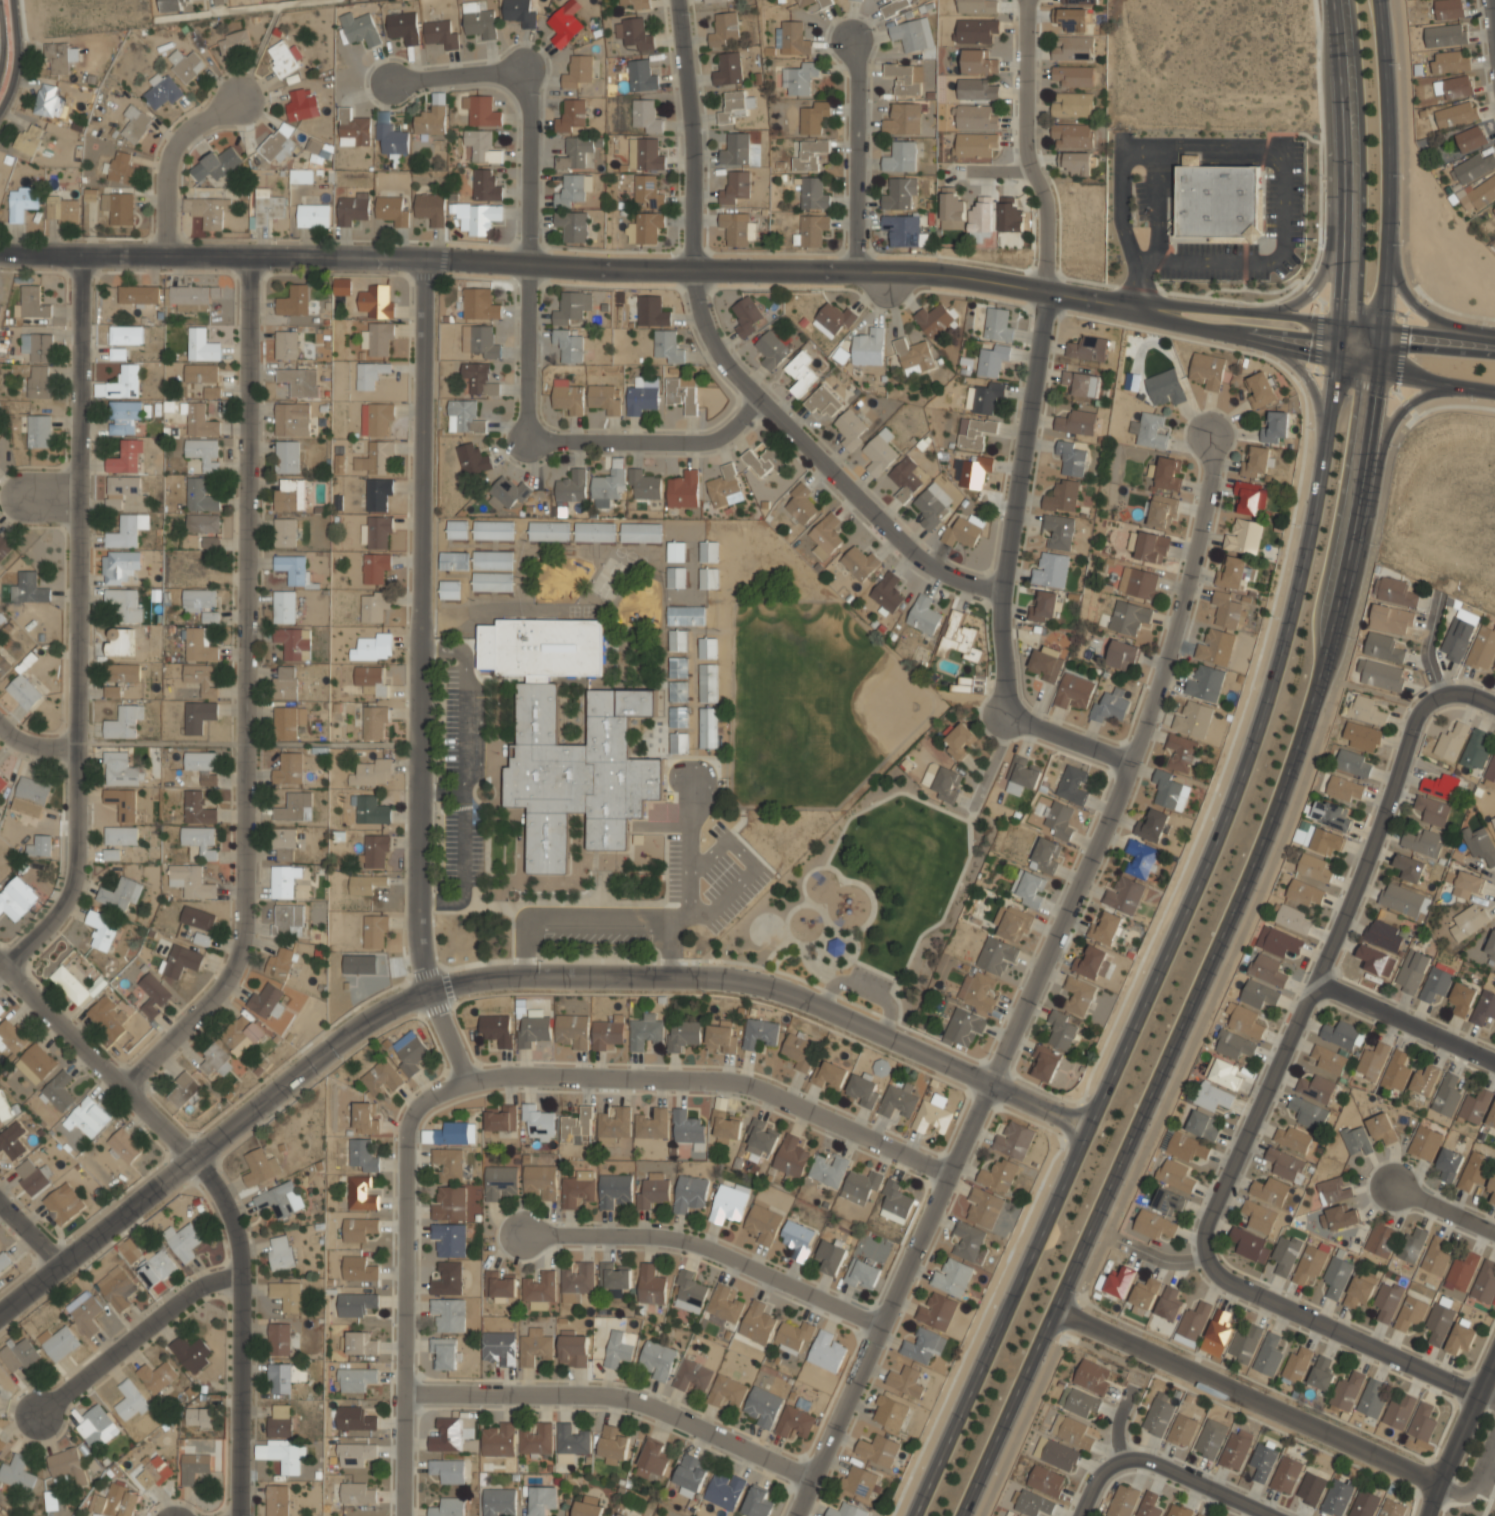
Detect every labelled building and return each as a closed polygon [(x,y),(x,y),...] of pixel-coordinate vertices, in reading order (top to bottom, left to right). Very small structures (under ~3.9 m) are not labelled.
[(189,9),(189,0),(161,0),(161,10),(189,9)] [(504,18),(521,18),(521,27),(532,27),(532,0),(504,0),(504,18)] [(623,12),(650,5),(649,0),(620,0),(623,12)] [(822,8),(832,4),(830,0),(818,0),(822,8)] [(918,0),(889,0),(890,3),(880,7),(885,17),(919,2),(918,0)] [(998,13),(998,0),(957,0),(957,13),(998,13)] [(1437,20),(1465,16),(1463,0),(1434,0),(1437,20)] [(482,40),(496,39),(494,9),(477,11),(476,2),(462,3),(465,35),(481,33),(482,40)] [(546,21),(557,32),(551,39),(560,49),(585,24),(564,3),(546,21)] [(1087,32),(1087,9),(1058,8),(1058,25),(1065,25),(1065,31),(1087,32)] [(349,43),(364,37),(368,48),(382,43),(370,12),(354,18),(351,11),(339,16),(349,43)] [(387,15),(389,38),(404,37),(405,46),(419,45),(416,11),(387,15)] [(716,33),(708,33),(709,46),(739,45),(737,12),(714,13),(716,33)] [(934,47),(928,17),(889,26),(892,41),(902,38),(905,53),(934,47)] [(615,18),(616,38),(624,38),(625,48),(654,47),(654,34),(643,34),(643,18),(615,18)] [(458,49),(456,19),(424,22),(426,44),(445,43),(445,50),(458,49)] [(999,33),(999,19),(955,20),(956,42),(993,42),(992,33),(999,33)] [(812,54),(811,40),(803,40),(803,21),(781,21),(781,28),(777,28),(777,54),(812,54)] [(1466,23),(1425,26),(1426,47),(1468,43),(1466,23)] [(222,54),(251,44),(246,27),(216,37),(222,54)] [(1057,36),(1057,46),(1052,46),(1052,59),(1092,60),(1092,37),(1057,36)] [(268,45),(275,75),(296,70),(288,40),(268,45)] [(69,42),(47,42),(47,73),(69,73),(69,42)] [(192,49),(185,56),(177,48),(164,60),(187,83),(206,63),(192,49)] [(1433,73),(1470,69),(1468,48),(1430,53),(1433,73)] [(963,73),(999,73),(999,58),(988,58),(989,50),(963,49),(963,73)] [(743,82),(739,51),(717,54),(719,70),(712,71),(714,86),(743,82)] [(591,54),(571,54),(571,72),(562,72),(562,86),(591,86),(591,54)] [(627,60),(631,92),(658,88),(656,68),(649,69),(647,57),(627,60)] [(782,68),(781,87),(788,87),(788,95),(810,95),(810,77),(818,77),(819,62),(801,62),(801,68),(782,68)] [(895,95),(922,95),(922,65),(884,65),(884,76),(895,76),(895,95)] [(1094,67),(1053,66),(1052,79),(1062,80),(1062,87),(1093,88),(1094,67)] [(148,81),(153,86),(143,95),(155,108),(163,101),(168,106),(184,92),(163,68),(148,81)] [(1444,91),(1446,99),(1473,94),(1470,74),(1434,81),(1436,93),(1444,91)] [(999,99),(999,85),(989,85),(989,79),(958,79),(958,99),(999,99)] [(54,117),(57,104),(63,106),(67,88),(40,82),(33,112),(54,117)] [(308,87),(285,91),(290,120),(313,116),(308,87)] [(724,91),(725,111),(718,112),(719,124),(734,123),(734,116),(747,116),(746,108),(754,107),(754,99),(744,99),(744,91),(724,91)] [(1092,117),(1092,93),(1056,93),(1056,102),(1051,102),(1051,116),(1092,117)] [(492,96),(463,96),(463,108),(469,108),(470,126),(502,126),(502,111),(492,111),(492,96)] [(585,98),(564,98),(564,118),(555,118),(555,130),(585,130),(585,98)] [(662,132),(662,117),(653,117),(653,98),(632,98),(632,127),(642,127),(642,132),(662,132)] [(1440,129),(1479,118),(1474,99),(1434,110),(1440,129)] [(800,108),(800,134),(822,134),(822,116),(830,116),(830,101),(814,101),(814,107),(800,108)] [(131,118),(120,132),(135,143),(153,120),(131,103),(123,113),(131,118)] [(883,119),(882,133),(920,134),(921,104),(892,103),(891,119),(883,119)] [(415,114),(415,134),(447,133),(446,104),(426,104),(426,114),(415,114)] [(992,105),(956,106),(957,130),(999,129),(998,115),(992,115),(992,105)] [(372,144),(372,117),(350,117),(350,106),(339,106),(339,144),(372,144)] [(281,160),(296,144),(287,136),(293,129),(284,120),(257,149),(271,162),(276,156),(281,160)] [(392,122),(377,122),(377,142),(383,142),(383,153),(409,153),(409,131),(392,131),(392,122)] [(27,131),(21,128),(13,146),(33,155),(45,129),(31,123),(27,131)] [(1056,147),(1092,148),(1093,124),(1052,124),(1051,138),(1056,138),(1056,147)] [(1488,143),(1482,124),(1455,132),(1461,152),(1488,143)] [(502,150),(492,150),(492,130),(464,130),(464,146),(472,146),(472,163),(502,163),(502,150)] [(749,133),(727,133),(727,150),(720,149),(720,163),(749,164),(749,133)] [(998,134),(957,133),(956,156),(992,157),(992,148),(998,148),(998,134)] [(566,156),(555,156),(555,167),(592,167),(592,136),(566,136),(566,156)] [(307,147),(326,157),(331,147),(312,137),(307,147)] [(664,168),(664,149),(656,149),(656,137),(628,137),(628,148),(636,148),(636,168),(664,168)] [(829,141),(800,141),(800,157),(792,157),(792,170),(818,170),(818,152),(829,152),(829,141)] [(882,157),(882,171),(916,171),(915,141),(892,141),(892,157),(882,157)] [(218,155),(215,151),(190,170),(199,182),(211,173),(217,181),(243,162),(231,146),(218,155)] [(135,164),(128,162),(131,152),(114,148),(108,179),(131,184),(135,164)] [(1091,153),(1064,152),(1064,168),(1071,169),(1071,175),(1090,176),(1091,153)] [(1483,159),(1481,153),(1450,167),(1458,185),(1494,168),(1494,156),(1494,154),(1483,159)] [(1178,167),(1265,166),(1265,174),(1265,233),(1264,235),(1256,244),(1210,242),(1210,236),(1177,236),(1178,167)] [(311,168),(290,168),(290,182),(311,182),(311,168)] [(502,200),(502,179),(492,179),(492,169),(473,169),(473,200),(502,200)] [(751,171),(728,171),(728,189),(720,189),(719,203),(736,204),(736,198),(750,198),(751,171)] [(555,207),(575,207),(575,197),(591,197),(591,174),(563,174),(563,193),(555,193),(555,207)] [(654,174),(634,174),(634,206),(664,206),(664,186),(654,186),(654,174)] [(1494,198),(1494,175),(1459,196),(1469,213),(1494,198)] [(801,209),(830,208),(830,194),(823,194),(823,177),(801,177),(801,209)] [(918,178),(889,178),(889,194),(882,194),(882,209),(911,209),(911,194),(917,194),(918,178)] [(964,229),(964,200),(956,200),(956,186),(941,186),(941,229),(964,229)] [(266,215),(283,215),(283,196),(268,196),(268,187),(255,187),(255,224),(266,224),(266,215)] [(10,222),(23,222),(23,208),(38,208),(38,188),(10,188),(10,222)] [(102,192),(102,210),(111,210),(111,224),(133,224),(133,192),(102,192)] [(445,227),(445,195),(414,195),(414,219),(430,219),(430,227),(445,227)] [(368,196),(338,196),(338,226),(354,226),(354,219),(368,219),(368,196)] [(969,208),(969,242),(983,242),(983,237),(993,237),(992,196),(977,196),(978,208),(969,208)] [(1000,232),(1022,232),(1022,208),(1014,208),(1014,196),(1000,196),(1000,232)] [(223,208),(230,208),(230,198),(183,197),(183,215),(203,216),(203,229),(222,229),(223,208)] [(394,227),(406,227),(406,197),(376,197),(376,219),(394,219),(394,227)] [(78,199),(46,199),(46,223),(78,223),(78,199)] [(297,226),(329,226),(329,203),(297,203),(297,226)] [(502,222),(502,205),(468,205),(468,235),(491,235),(491,222),(502,222)] [(586,211),(555,211),(555,227),(563,227),(563,241),(586,241),(586,211)] [(626,242),(656,243),(656,230),(664,230),(664,212),(635,211),(635,222),(626,222),(626,242)] [(749,213),(719,213),(719,227),(727,227),(727,246),(751,246),(751,237),(750,237),(750,229),(749,229),(749,213)] [(890,246),(927,247),(927,234),(919,234),(920,216),(882,215),(881,230),(891,230),(890,246)] [(800,235),(794,235),(794,246),(822,246),(823,230),(830,230),(830,216),(800,216),(800,235)] [(351,295),(351,278),(334,278),(334,295),(351,295)] [(50,304),(39,304),(39,284),(20,285),(21,324),(50,324),(50,304)] [(119,305),(159,305),(159,284),(119,284),(119,305)] [(176,311),(210,311),(210,284),(167,284),(167,304),(176,304),(176,311)] [(392,317),(392,284),(369,284),(369,317),(392,317)] [(289,285),(289,298),(276,298),(276,315),(308,315),(308,285),(289,285)] [(493,288),(463,288),(463,319),(502,319),(502,304),(493,304),(493,288)] [(553,323),(584,323),(584,309),(592,310),(592,291),(562,291),(562,309),(553,309),(553,323)] [(661,310),(661,294),(638,294),(638,325),(670,325),(670,310),(661,310)] [(735,327),(743,338),(759,327),(755,321),(764,315),(749,294),(731,306),(743,322),(735,327)] [(843,303),(838,309),(827,301),(811,321),(835,340),(856,314),(843,303)] [(927,305),(913,315),(930,338),(955,318),(943,302),(931,311),(927,305)] [(984,338),(1011,341),(1014,321),(1006,321),(1007,309),(987,307),(984,338)] [(361,331),(361,348),(367,348),(367,354),(392,354),(392,323),(369,323),(369,331),(361,331)] [(852,363),(883,364),(883,325),(865,325),(865,334),(852,333),(852,363)] [(142,326),(110,326),(110,343),(142,343),(142,326)] [(463,326),(463,351),(484,351),(484,358),(501,358),(501,337),(493,337),(493,326),(463,326)] [(188,361),(220,361),(220,343),(206,343),(206,327),(188,327),(188,361)] [(792,351),(770,327),(755,342),(763,351),(757,357),(770,371),(792,351)] [(563,362),(584,362),(584,329),(554,329),(554,340),(563,340),(563,362)] [(684,361),(684,348),(676,348),(676,329),(654,329),(654,361),(684,361)] [(276,331),(276,358),(298,358),(298,331),(276,331)] [(21,351),(30,351),(30,362),(52,362),(52,334),(21,334),(21,351)] [(1067,342),(1065,355),(1105,360),(1108,337),(1079,334),(1078,343),(1067,342)] [(936,365),(926,339),(906,346),(903,337),(893,340),(906,376),(936,365)] [(977,375),(998,377),(999,361),(1009,362),(1010,345),(990,343),(990,349),(979,348),(977,375)] [(813,358),(802,348),(783,368),(797,382),(790,390),(798,398),(819,377),(806,365),(813,358)] [(111,358),(121,358),(122,350),(112,350),(111,358)] [(1189,379),(1202,381),(1200,389),(1219,392),(1225,357),(1194,352),(1189,379)] [(971,359),(963,357),(960,371),(969,372),(971,359)] [(391,362),(356,362),(356,388),(378,388),(378,372),(391,372),(391,362)] [(490,362),(462,362),(462,381),(471,381),(471,394),(500,394),(500,383),(490,383),(490,362)] [(120,383),(107,383),(107,397),(139,397),(139,364),(120,364),(120,383)] [(218,365),(184,365),(184,383),(218,383),(218,365)] [(49,366),(28,366),(28,398),(49,398),(49,366)] [(277,382),(289,382),(290,397),(318,397),(318,368),(277,369),(277,382)] [(1154,407),(1185,399),(1176,368),(1146,377),(1154,407)] [(1099,373),(1063,369),(1061,383),(1071,384),(1070,394),(1097,397),(1099,373)] [(1247,378),(1254,393),(1248,396),(1254,408),(1278,397),(1265,369),(1247,378)] [(1124,389),(1138,391),(1140,374),(1125,372),(1124,389)] [(666,404),(685,404),(685,414),(697,414),(697,376),(666,377),(666,404)] [(644,416),(644,408),(658,408),(658,377),(636,377),(636,386),(627,386),(627,416),(644,416)] [(583,386),(571,386),(571,378),(553,378),(553,408),(566,408),(566,416),(583,416),(583,386)] [(965,410),(993,414),(996,394),(1004,395),(1006,383),(982,379),(981,388),(968,386),(965,410)] [(803,403),(815,414),(822,407),(831,416),(843,403),(822,383),(803,403)] [(619,415),(619,385),(588,385),(588,406),(605,406),(605,415),(619,415)] [(204,397),(219,397),(219,387),(204,387),(204,397)] [(449,431),(487,431),(487,420),(477,420),(477,399),(449,399),(449,431)] [(141,418),(141,401),(109,401),(109,434),(133,434),(133,418),(141,418)] [(361,435),(387,435),(387,426),(394,426),(394,402),(361,402),(361,435)] [(206,421),(206,403),(187,403),(187,436),(220,436),(220,421),(206,421)] [(310,436),(310,403),(275,403),(275,436),(310,436)] [(868,425),(849,407),(833,422),(847,435),(840,442),(850,452),(864,438),(860,433),(868,425)] [(1066,417),(1056,415),(1054,429),(1094,435),(1097,413),(1067,409),(1066,417)] [(1288,411),(1269,411),(1269,426),(1261,426),(1261,441),(1288,441),(1288,411)] [(1136,444),(1166,450),(1168,435),(1159,433),(1162,416),(1142,412),(1136,444)] [(50,416),(27,416),(27,447),(50,447),(50,416)] [(999,421),(961,416),(957,446),(984,450),(986,430),(997,432),(999,421)] [(873,460),(866,467),(876,477),(900,454),(888,442),(894,435),(885,426),(862,449),(873,460)] [(1062,473),(1082,476),(1086,443),(1058,439),(1055,458),(1064,459),(1062,473)] [(140,440),(120,440),(120,457),(106,457),(106,472),(140,472),(140,440)] [(203,458),(203,472),(218,472),(218,440),(186,440),(185,457),(203,458)] [(354,473),(393,473),(393,440),(365,440),(365,456),(354,456),(354,473)] [(276,472),(299,472),(299,441),(276,441),(276,472)] [(457,445),(464,475),(493,468),(488,450),(478,453),(475,441),(457,445)] [(761,477),(772,467),(778,473),(789,463),(772,444),(758,456),(750,447),(741,455),(761,477)] [(1242,475),(1269,476),(1270,446),(1252,445),(1251,460),(1242,459),(1242,475)] [(895,496),(903,503),(925,482),(916,473),(922,468),(908,454),(888,474),(902,488),(895,496)] [(591,476),(591,497),(625,497),(625,456),(613,456),(613,476),(591,476)] [(993,456),(956,456),(956,487),(982,487),(982,470),(993,470),(993,456)] [(1180,491),(1182,475),(1180,475),(1182,459),(1159,456),(1155,487),(1180,491)] [(705,480),(713,507),(731,502),(728,493),(741,489),(733,462),(721,465),(724,475),(705,480)] [(586,467),(568,467),(568,477),(556,477),(556,505),(566,505),(566,500),(586,500),(586,467)] [(661,498),(661,477),(648,477),(648,467),(628,467),(628,488),(636,488),(636,498),(661,498)] [(667,477),(667,506),(698,506),(698,467),(684,467),(684,477),(667,477)] [(505,514),(532,488),(524,479),(517,486),(504,474),(485,493),(505,514)] [(140,476),(107,476),(107,509),(122,509),(123,494),(140,494),(140,476)] [(187,511),(219,511),(219,496),(206,496),(206,478),(187,478),(187,511)] [(367,511),(391,511),(391,478),(367,478),(367,511)] [(1076,513),(1079,480),(1057,478),(1055,496),(1044,494),(1042,509),(1076,513)] [(304,479),(280,479),(280,488),(274,488),(274,510),(304,510),(304,479)] [(807,499),(814,492),(801,480),(787,495),(792,500),(784,508),(803,526),(818,510),(807,499)] [(913,503),(927,515),(920,522),(930,531),(957,502),(934,480),(913,503)] [(1234,495),(1241,496),(1239,512),(1263,516),(1268,486),(1236,481),(1234,495)] [(1176,498),(1154,494),(1148,526),(1170,530),(1176,498)] [(808,533),(816,542),(810,548),(822,561),(844,541),(835,531),(843,523),(832,511),(808,533)] [(957,539),(974,546),(984,523),(955,511),(943,541),(954,546),(957,539)] [(148,515),(120,515),(120,533),(105,533),(105,548),(138,548),(138,528),(148,528),(148,515)] [(219,515),(187,515),(187,532),(219,532),(219,515)] [(1069,551),(1074,520),(1046,515),(1043,529),(1052,531),(1049,548),(1069,551)] [(391,516),(366,516),(366,548),(391,548),(391,516)] [(274,547),(296,547),(296,517),(274,517),(274,547)] [(1226,532),(1223,549),(1256,555),(1262,523),(1236,518),(1233,534),(1226,532)] [(468,538),(468,519),(448,519),(448,538),(468,538)] [(473,539),(513,539),(513,520),(473,520),(473,539)] [(569,539),(569,521),(529,521),(529,539),(569,539)] [(615,540),(615,522),(575,522),(575,540),(615,540)] [(662,523),(621,523),(621,541),(662,541),(662,523)] [(1134,559),(1164,565),(1169,537),(1139,532),(1134,559)] [(12,549),(0,536),(0,560),(12,549)] [(203,548),(220,548),(219,537),(203,537),(203,548)] [(667,561),(684,561),(684,540),(667,540),(667,561)] [(718,540),(699,540),(699,561),(718,561),(718,540)] [(857,542),(839,560),(861,582),(880,564),(857,542)] [(513,549),(473,549),(473,569),(513,569),(513,549)] [(468,569),(468,551),(440,551),(440,569),(468,569)] [(1034,584),(1065,588),(1068,556),(1037,552),(1034,584)] [(103,585),(129,585),(129,570),(140,570),(140,553),(103,553),(103,585)] [(363,583),(383,583),(383,572),(391,572),(391,553),(363,553),(363,583)] [(287,585),(305,585),(305,556),(274,556),(274,571),(287,571),(287,585)] [(1225,571),(1218,570),(1215,585),(1241,589),(1246,559),(1228,556),(1225,571)] [(685,566),(667,566),(667,587),(685,587),(685,566)] [(699,588),(718,588),(718,567),(699,567),(699,588)] [(1118,594),(1155,600),(1160,573),(1122,568),(1118,594)] [(902,581),(891,570),(868,594),(889,615),(906,597),(896,587),(902,581)] [(18,601),(50,601),(50,587),(38,587),(38,571),(18,571),(18,601)] [(513,591),(513,572),(473,572),(473,591),(513,591)] [(1417,607),(1420,594),(1409,591),(1410,583),(1381,576),(1375,598),(1417,607)] [(440,598),(460,598),(460,580),(440,580),(440,598)] [(139,622),(139,589),(105,589),(105,606),(119,606),(119,622),(139,622)] [(183,589),(183,609),(215,609),(215,589),(183,589)] [(296,591),(274,591),(274,622),(296,622),(296,591)] [(934,634),(942,612),(928,608),(932,596),(917,591),(906,625),(934,634)] [(361,621),(383,621),(383,611),(390,611),(390,592),(361,592),(361,621)] [(1029,621),(1055,623),(1058,594),(1040,592),(1038,607),(1031,606),(1029,621)] [(1219,608),(1215,624),(1237,629),(1245,599),(1214,592),(1211,606),(1219,608)] [(1136,636),(1140,622),(1149,624),(1153,610),(1116,600),(1108,629),(1136,636)] [(1370,625),(1409,635),(1414,612),(1375,603),(1370,625)] [(705,606),(667,606),(667,624),(705,624),(705,606)] [(970,654),(978,628),(961,623),(965,611),(951,607),(937,654),(945,656),(948,647),(970,654)] [(1439,654),(1462,663),(1476,624),(1453,616),(1439,654)] [(526,672),(526,682),(511,682),(512,806),(527,806),(528,873),(568,873),(567,812),(586,812),(587,849),(627,849),(627,817),(643,817),(643,800),(661,799),(661,758),(627,758),(627,717),(654,717),(654,690),(586,691),(587,744),(557,745),(557,683),(549,683),(549,677),(604,676),(603,619),(497,620),(497,624),(479,625),(479,672),(526,672)] [(1494,653),(1494,629),(1481,624),(1466,663),(1488,671),(1494,653)] [(207,646),(207,627),(185,627),(185,660),(218,660),(218,646),(207,646)] [(310,648),(310,638),(302,638),(302,628),(274,628),(274,642),(283,642),(283,660),(302,660),(302,648),(310,648)] [(1204,645),(1198,643),(1194,659),(1227,666),(1235,634),(1208,628),(1204,645)] [(687,650),(687,629),(668,629),(668,650),(687,650)] [(1397,637),(1368,631),(1364,654),(1403,662),(1405,649),(1395,647),(1397,637)] [(392,634),(359,634),(359,647),(350,647),(350,658),(392,658),(392,634)] [(698,657),(717,657),(717,637),(698,637),(698,657)] [(1128,663),(1137,665),(1141,646),(1111,640),(1106,666),(1127,669),(1128,663)] [(1026,669),(1052,684),(1065,660),(1039,645),(1026,669)] [(0,653),(0,676),(12,665),(0,653)] [(668,677),(687,677),(687,656),(668,656),(668,677)] [(1355,680),(1401,691),(1407,669),(1361,658),(1355,680)] [(698,701),(718,701),(718,663),(698,663),(698,701)] [(1185,693),(1214,703),(1224,674),(1196,663),(1185,693)] [(139,682),(139,664),(107,664),(107,682),(139,682)] [(217,665),(184,665),(184,684),(201,684),(201,699),(217,699),(217,665)] [(355,685),(365,685),(364,695),(387,695),(387,666),(355,665),(355,685)] [(274,666),(274,699),(297,699),(297,666),(274,666)] [(5,688),(27,711),(43,694),(21,672),(5,688)] [(1095,683),(1065,672),(1054,701),(1084,712),(1095,683)] [(954,691),(972,692),(973,676),(954,676),(954,691)] [(669,680),(669,701),(687,701),(687,680),(669,680)] [(105,697),(120,697),(120,687),(105,687),(105,697)] [(1095,700),(1090,717),(1102,721),(1104,713),(1123,719),(1129,698),(1121,696),(1122,694),(1107,689),(1102,702),(1095,700)] [(1388,713),(1378,710),(1381,699),(1354,692),(1348,716),(1385,725),(1388,713)] [(1176,714),(1171,728),(1204,739),(1214,708),(1187,700),(1182,716),(1176,714)] [(186,734),(204,734),(204,721),(217,721),(217,702),(186,702),(186,734)] [(138,705),(119,705),(119,721),(104,721),(104,738),(138,738),(138,705)] [(363,739),(387,739),(387,705),(363,705),(363,739)] [(306,725),(306,706),(274,706),(274,738),(296,738),(296,725),(306,725)] [(687,726),(687,706),(669,706),(669,726),(687,726)] [(699,748),(719,748),(719,706),(699,706),(699,748)] [(1383,731),(1348,719),(1341,742),(1376,753),(1383,731)] [(1433,752),(1454,761),(1471,726),(1458,720),(1452,734),(1443,730),(1433,752)] [(958,760),(979,737),(961,721),(940,744),(958,760)] [(1481,771),(1493,735),(1472,728),(1460,764),(1481,771)] [(688,752),(688,732),(670,732),(670,752),(688,752)] [(1192,774),(1201,742),(1170,733),(1166,748),(1174,750),(1169,767),(1192,774)] [(1374,758),(1340,748),(1334,767),(1369,778),(1374,758)] [(217,751),(185,751),(185,772),(198,772),(198,784),(217,784),(217,751)] [(273,784),(302,784),(302,751),(280,751),(280,768),(273,768),(273,784)] [(104,785),(142,785),(142,768),(127,768),(127,752),(104,752),(104,785)] [(1484,777),(1494,782),(1494,752),(1484,777)] [(1024,786),(1034,789),(1043,764),(1015,754),(1003,789),(1021,795),(1024,786)] [(349,784),(392,784),(392,759),(358,759),(358,773),(349,773),(349,784)] [(1055,794),(1081,805),(1088,788),(1081,785),(1086,771),(1068,763),(1055,794)] [(937,774),(926,770),(923,781),(939,787),(935,797),(952,803),(962,772),(940,765),(937,774)] [(1180,811),(1187,795),(1179,792),(1184,778),(1157,767),(1152,782),(1160,785),(1154,801),(1180,811)] [(1435,781),(1423,777),(1419,789),(1455,801),(1462,779),(1439,771),(1435,781)] [(1359,804),(1365,785),(1332,773),(1325,792),(1359,804)] [(12,811),(43,817),(50,782),(19,776),(12,811)] [(136,821),(136,789),(103,789),(103,804),(117,804),(117,821),(136,821)] [(205,789),(185,789),(185,822),(217,822),(217,809),(205,809),(205,789)] [(312,792),(285,792),(285,808),(273,808),(273,820),(312,820),(312,792)] [(1452,805),(1417,794),(1413,807),(1424,811),(1421,821),(1445,828),(1452,805)] [(391,805),(377,805),(377,795),(353,795),(353,823),(391,823),(391,805)] [(1350,830),(1353,819),(1344,817),(1347,806),(1316,798),(1311,820),(1350,830)] [(1073,806),(1051,799),(1043,825),(1052,828),(1050,835),(1069,841),(1073,828),(1067,826),(1073,806)] [(1147,820),(1139,817),(1133,834),(1159,843),(1169,814),(1151,808),(1147,820)] [(1341,851),(1346,836),(1310,823),(1303,844),(1332,855),(1334,848),(1341,851)] [(138,844),(138,827),(105,827),(105,844),(138,844)] [(215,827),(181,827),(181,846),(200,846),(200,859),(215,859),(215,827)] [(1487,827),(1472,833),(1469,827),(1461,830),(1474,861),(1484,856),(1489,868),(1494,866),(1494,846),(1487,827)] [(296,828),(273,828),(273,860),(296,860),(296,828)] [(1417,836),(1404,832),(1400,847),(1436,858),(1443,835),(1419,828),(1417,836)] [(35,844),(26,844),(26,855),(51,855),(51,834),(35,834),(35,844)] [(364,867),(389,867),(389,835),(364,835),(364,867)] [(1060,857),(1052,854),(1057,843),(1040,836),(1028,865),(1052,875),(1060,857)] [(1149,880),(1159,848),(1131,839),(1126,853),(1132,855),(1126,873),(1149,880)] [(104,858),(119,858),(119,848),(104,848),(104,858)] [(1336,866),(1305,850),(1296,868),(1327,884),(1336,866)] [(1403,869),(1399,876),(1418,884),(1427,865),(1399,852),(1393,864),(1403,869)] [(183,898),(216,899),(216,884),(202,883),(203,865),(169,864),(168,885),(184,886),(183,898)] [(271,898),(308,898),(308,866),(271,866),(271,898)] [(1037,908),(1050,880),(1021,867),(1009,895),(1037,908)] [(1465,901),(1471,891),(1477,895),(1485,883),(1462,867),(1452,882),(1457,885),(1452,892),(1465,901)] [(3,911),(15,923),(41,895),(19,874),(0,894),(0,914),(3,911)] [(1146,886),(1116,874),(1103,904),(1133,916),(1146,886)] [(144,883),(121,875),(116,888),(101,883),(96,900),(126,910),(129,901),(137,904),(144,883)] [(350,894),(376,894),(376,885),(387,885),(387,875),(350,875),(350,894)] [(1320,907),(1325,887),(1292,878),(1286,897),(1320,907)] [(1432,896),(1385,882),(1378,904),(1425,918),(1432,896)] [(996,934),(1020,944),(1033,916),(1003,902),(993,923),(1000,926),(996,934)] [(1306,935),(1315,917),(1283,902),(1274,920),(1306,935)] [(1449,930),(1458,943),(1492,920),(1479,902),(1452,920),(1456,925),(1449,930)] [(303,935),(303,904),(274,904),(274,935),(303,935)] [(212,932),(217,914),(184,905),(179,923),(212,932)] [(1124,918),(1098,908),(1088,937),(1113,947),(1124,918)] [(88,944),(107,951),(119,921),(90,909),(85,921),(96,925),(88,944)] [(364,948),(386,948),(386,915),(364,915),(364,948)] [(1406,931),(1371,918),(1363,940),(1398,953),(1406,931)] [(1286,958),(1289,951),(1298,955),(1305,939),(1266,922),(1256,945),(1286,958)] [(1483,951),(1494,959),(1494,931),(1483,951)] [(212,936),(196,932),(194,943),(210,947),(212,936)] [(1004,978),(1018,950),(989,935),(975,964),(1004,978)] [(844,939),(830,939),(830,953),(844,953),(844,939)] [(160,973),(179,980),(184,966),(198,972),(204,955),(171,943),(160,973)] [(1079,951),(1071,969),(1098,982),(1111,954),(1091,944),(1086,954),(1079,951)] [(1366,962),(1363,969),(1388,980),(1396,960),(1361,944),(1355,957),(1366,962)] [(295,950),(281,946),(278,956),(270,954),(265,972),(288,979),(295,950)] [(1393,986),(1414,995),(1430,958),(1410,949),(1393,986)] [(1283,988),(1292,967),(1257,951),(1247,972),(1283,988)] [(91,993),(62,964),(49,977),(78,1006),(91,993)] [(1419,999),(1431,1004),(1435,993),(1444,997),(1453,976),(1433,967),(1419,999)] [(1000,981),(969,968),(956,998),(987,1012),(1000,981)] [(136,985),(149,998),(140,1007),(151,1019),(174,996),(150,971),(136,985)] [(1096,986),(1069,975),(1064,988),(1072,991),(1065,1009),(1084,1016),(1096,986)] [(1275,1006),(1281,992),(1249,978),(1239,999),(1262,1009),(1265,1001),(1275,1006)] [(245,1003),(264,1021),(285,998),(267,981),(245,1003)] [(1454,1004),(1452,1014),(1467,1019),(1476,988),(1455,982),(1450,1003),(1454,1004)] [(1494,1016),(1494,995),(1483,990),(1470,1022),(1489,1030),(1494,1016)] [(86,1013),(113,1040),(132,1021),(105,995),(86,1013)] [(1260,1011),(1233,1000),(1229,1011),(1233,1013),(1228,1025),(1260,1039),(1266,1026),(1255,1022),(1260,1011)] [(985,1019),(956,1006),(943,1037),(971,1049),(985,1019)] [(1052,1010),(1048,1020),(1056,1023),(1048,1042),(1067,1050),(1079,1021),(1052,1010)] [(243,1011),(219,1036),(234,1051),(248,1037),(257,1045),(267,1035),(243,1011)] [(556,1014),(556,1047),(588,1047),(588,1014),(556,1014)] [(623,1014),(613,1014),(613,1021),(593,1021),(593,1049),(611,1049),(611,1043),(623,1043),(623,1014)] [(498,1049),(512,1049),(512,1016),(479,1016),(479,1039),(498,1039),(498,1049)] [(8,1017),(0,1025),(0,1039),(16,1055),(31,1040),(8,1017)] [(550,1017),(518,1017),(518,1048),(534,1048),(534,1040),(550,1040),(550,1017)] [(780,1025),(748,1018),(742,1048),(756,1051),(758,1042),(775,1046),(780,1025)] [(630,1020),(630,1050),(645,1050),(645,1042),(663,1042),(663,1020),(630,1020)] [(706,1051),(738,1052),(739,1021),(720,1020),(720,1025),(707,1025),(706,1051)] [(1336,1027),(1325,1023),(1319,1037),(1352,1051),(1361,1031),(1339,1021),(1336,1027)] [(668,1052),(682,1052),(682,1044),(700,1044),(700,1022),(668,1022),(668,1052)] [(1238,1060),(1242,1050),(1252,1055),(1258,1043),(1221,1027),(1212,1048),(1238,1060)] [(411,1076),(423,1067),(417,1059),(429,1050),(413,1029),(389,1047),(411,1076)] [(780,1053),(797,1061),(793,1068),(805,1074),(819,1047),(791,1033),(780,1053)] [(230,1057),(214,1041),(201,1054),(207,1059),(200,1066),(209,1076),(216,1068),(223,1075),(231,1066),(225,1061),(230,1057)] [(1354,1072),(1375,1082),(1391,1047),(1379,1041),(1374,1052),(1365,1048),(1354,1072)] [(36,1042),(19,1058),(42,1081),(58,1065),(36,1042)] [(1340,1076),(1349,1059),(1317,1043),(1308,1060),(1340,1076)] [(1032,1074),(1050,1082),(1062,1055),(1038,1044),(1031,1060),(1037,1063),(1032,1074)] [(1415,1057),(1395,1048),(1380,1083),(1400,1091),(1415,1057)] [(1242,1078),(1234,1074),(1238,1066),(1218,1056),(1208,1076),(1236,1090),(1242,1078)] [(404,1083),(388,1057),(359,1075),(372,1095),(384,1088),(387,1093),(404,1083)] [(812,1081),(839,1093),(849,1071),(822,1059),(812,1081)] [(1427,1101),(1443,1069),(1431,1063),(1427,1073),(1418,1068),(1407,1091),(1427,1101)] [(64,1088),(73,1080),(63,1069),(40,1092),(61,1113),(75,1099),(64,1088)] [(190,1099),(191,1100),(203,1088),(187,1070),(164,1091),(180,1108),(190,1099)] [(1454,1085),(1458,1075),(1445,1070),(1432,1109),(1453,1116),(1462,1088),(1454,1085)] [(857,1104),(871,1109),(880,1085),(854,1074),(846,1094),(859,1099),(857,1104)] [(1295,1090),(1328,1104),(1337,1083),(1315,1074),(1311,1082),(1300,1077),(1295,1090)] [(1219,1103),(1229,1108),(1235,1094),(1202,1080),(1193,1102),(1215,1112),(1219,1103)] [(876,1111),(890,1119),(895,1110),(909,1118),(919,1099),(891,1083),(876,1111)] [(1493,1092),(1481,1087),(1477,1097),(1467,1093),(1457,1117),(1479,1127),(1493,1092)] [(12,1117),(0,1088),(0,1122),(12,1117)] [(112,1116),(89,1094),(62,1122),(69,1129),(75,1124),(90,1138),(112,1116)] [(943,1108),(946,1098),(934,1094),(931,1101),(922,1098),(913,1128),(928,1134),(930,1128),(945,1133),(952,1111),(943,1108)] [(1294,1122),(1322,1132),(1330,1109),(1292,1095),(1287,1108),(1298,1112),(1294,1122)] [(353,1133),(380,1133),(380,1118),(375,1118),(375,1102),(353,1102),(353,1133)] [(522,1123),(529,1123),(529,1139),(555,1139),(555,1113),(536,1113),(536,1104),(522,1104),(522,1123)] [(1485,1124),(1494,1129),(1494,1104),(1485,1124)] [(592,1105),(581,1105),(581,1116),(561,1115),(561,1141),(591,1142),(592,1105)] [(630,1105),(617,1105),(617,1115),(597,1115),(597,1140),(630,1140),(630,1105)] [(668,1108),(653,1107),(653,1117),(635,1117),(634,1137),(667,1138),(668,1108)] [(516,1108),(485,1108),(485,1132),(516,1132),(516,1108)] [(673,1108),(673,1141),(693,1141),(693,1150),(705,1150),(704,1118),(686,1118),(686,1108),(673,1108)] [(739,1141),(742,1112),(712,1109),(709,1138),(739,1141)] [(1219,1129),(1209,1124),(1212,1117),(1194,1109),(1185,1129),(1213,1142),(1219,1129)] [(1400,1139),(1390,1110),(1366,1119),(1374,1140),(1383,1136),(1386,1144),(1400,1139)] [(751,1150),(768,1158),(782,1130),(754,1117),(743,1141),(753,1145),(751,1150)] [(1023,1160),(1034,1129),(1004,1119),(994,1150),(1023,1160)] [(2,1150),(11,1162),(27,1150),(18,1137),(26,1132),(18,1121),(0,1133),(0,1151),(2,1150)] [(469,1122),(443,1122),(443,1130),(432,1130),(432,1145),(469,1145),(469,1122)] [(1350,1157),(1372,1151),(1364,1123),(1342,1129),(1350,1157)] [(1431,1163),(1444,1134),(1420,1123),(1407,1153),(1431,1163)] [(128,1165),(144,1147),(121,1126),(104,1144),(128,1165)] [(1312,1132),(1276,1127),(1273,1146),(1309,1151),(1312,1132)] [(433,1143),(434,1130),(422,1130),(422,1142),(433,1143)] [(1166,1151),(1190,1162),(1193,1155),(1206,1161),(1212,1146),(1174,1130),(1166,1151)] [(811,1152),(799,1148),(803,1139),(786,1132),(772,1167),(800,1179),(811,1152)] [(379,1172),(379,1157),(370,1157),(370,1139),(349,1139),(349,1166),(360,1166),(360,1172),(379,1172)] [(252,1171),(243,1176),(248,1188),(282,1172),(274,1153),(267,1156),(263,1146),(244,1155),(252,1171)] [(1436,1166),(1442,1169),(1437,1179),(1451,1185),(1465,1156),(1444,1147),(1436,1166)] [(1274,1162),(1271,1174),(1297,1182),(1304,1159),(1268,1148),(1264,1159),(1274,1162)] [(464,1150),(432,1150),(432,1164),(440,1164),(440,1183),(464,1183),(464,1150)] [(1474,1183),(1481,1187),(1493,1160),(1473,1151),(1456,1187),(1469,1193),(1474,1183)] [(838,1189),(850,1160),(832,1152),(828,1160),(816,1155),(807,1176),(838,1189)] [(1019,1166),(998,1156),(991,1171),(982,1167),(975,1180),(1005,1194),(1019,1166)] [(1196,1181),(1186,1177),(1190,1167),(1164,1156),(1155,1178),(1190,1193),(1196,1181)] [(50,1181),(30,1157),(13,1171),(32,1195),(50,1181)] [(524,1166),(524,1195),(541,1195),(541,1200),(555,1200),(555,1166),(524,1166)] [(839,1195),(868,1209),(884,1175),(865,1166),(861,1176),(850,1171),(839,1195)] [(485,1168),(485,1200),(517,1200),(517,1168),(485,1168)] [(706,1206),(709,1177),(677,1173),(673,1212),(693,1214),(694,1205),(706,1206)] [(650,1200),(670,1200),(670,1174),(648,1174),(648,1179),(637,1179),(637,1209),(650,1209),(650,1200)] [(600,1175),(600,1208),(631,1208),(631,1175),(600,1175)] [(915,1197),(897,1190),(901,1181),(890,1176),(877,1204),(884,1207),(881,1214),(903,1224),(915,1197)] [(348,1177),(348,1211),(378,1211),(378,1194),(369,1194),(369,1177),(348,1177)] [(1291,1187),(1268,1177),(1265,1186),(1254,1181),(1248,1194),(1281,1209),(1291,1187)] [(1318,1182),(1324,1205),(1354,1197),(1351,1185),(1343,1187),(1340,1177),(1318,1182)] [(594,1201),(594,1178),(562,1178),(562,1210),(577,1210),(577,1201),(594,1201)] [(707,1219),(726,1225),(729,1216),(740,1220),(751,1189),(721,1178),(707,1219)] [(305,1206),(292,1179),(252,1197),(258,1210),(270,1204),(277,1219),(305,1206)] [(86,1205),(67,1180),(41,1200),(60,1225),(86,1205)] [(1174,1206),(1183,1210),(1188,1197),(1160,1185),(1151,1206),(1171,1214),(1174,1206)] [(1005,1199),(976,1186),(962,1215),(991,1229),(1005,1199)] [(465,1220),(465,1188),(434,1188),(434,1220),(465,1220)] [(785,1212),(754,1199),(742,1229),(752,1233),(749,1239),(771,1248),(785,1212)] [(1250,1217),(1246,1226),(1270,1236),(1279,1213),(1245,1200),(1240,1213),(1250,1217)] [(1361,1221),(1357,1209),(1348,1212),(1345,1203),(1321,1211),(1328,1232),(1361,1221)] [(1179,1223),(1142,1206),(1132,1228),(1158,1240),(1162,1231),(1173,1236),(1179,1223)] [(802,1263),(814,1239),(805,1235),(808,1227),(789,1218),(778,1240),(794,1248),(790,1257),(802,1263)] [(344,1241),(367,1241),(367,1233),(378,1233),(378,1219),(344,1219),(344,1241)] [(987,1232),(960,1219),(953,1235),(961,1238),(954,1253),(973,1262),(987,1232)] [(170,1228),(161,1234),(184,1265),(197,1256),(192,1249),(204,1240),(191,1222),(175,1234),(170,1228)] [(1386,1259),(1399,1233),(1377,1222),(1364,1249),(1386,1259)] [(434,1225),(434,1258),(465,1258),(465,1225),(434,1225)] [(1396,1257),(1414,1266),(1429,1234),(1412,1225),(1396,1257)] [(1258,1263),(1266,1240),(1232,1227),(1228,1240),(1238,1244),(1235,1254),(1258,1263)] [(883,1265),(891,1247),(862,1233),(853,1251),(883,1265)] [(295,1266),(290,1234),(267,1238),(273,1270),(295,1266)] [(1279,1264),(1274,1273),(1286,1279),(1302,1244),(1282,1234),(1270,1260),(1279,1264)] [(815,1256),(823,1260),(819,1268),(836,1276),(849,1246),(824,1235),(815,1256)] [(1442,1277),(1452,1253),(1445,1250),(1448,1242),(1434,1236),(1421,1268),(1442,1277)] [(117,1246),(130,1265),(143,1256),(130,1237),(117,1246)] [(1328,1254),(1308,1245),(1291,1281),(1303,1287),(1308,1275),(1317,1279),(1328,1254)] [(150,1288),(178,1271),(164,1250),(137,1268),(150,1288)] [(1444,1282),(1465,1291),(1480,1257),(1468,1251),(1464,1261),(1456,1257),(1444,1282)] [(0,1255),(0,1270),(11,1262),(4,1252),(0,1255)] [(843,1280),(872,1291),(883,1265),(854,1253),(843,1280)] [(932,1285),(960,1298),(974,1269),(946,1255),(932,1285)] [(343,1279),(378,1279),(378,1266),(367,1266),(367,1256),(343,1256),(343,1279)] [(1330,1286),(1326,1296),(1337,1302),(1355,1265),(1334,1256),(1322,1282),(1330,1286)] [(1487,1259),(1468,1295),(1490,1306),(1494,1296),(1494,1276),(1494,1275),(1494,1273),(1494,1263),(1487,1259)] [(658,1262),(640,1261),(638,1302),(665,1303),(666,1273),(658,1272),(658,1262)] [(461,1263),(440,1263),(440,1281),(431,1281),(431,1295),(461,1295),(461,1263)] [(578,1271),(561,1271),(561,1295),(594,1295),(593,1263),(578,1263),(578,1271)] [(614,1291),(631,1291),(631,1264),(602,1264),(602,1290),(614,1290),(614,1291)] [(1112,1271),(1103,1290),(1123,1299),(1136,1270),(1125,1265),(1120,1274),(1112,1271)] [(95,1283),(118,1314),(132,1304),(126,1297),(136,1290),(119,1266),(95,1283)] [(699,1314),(708,1285),(692,1280),(695,1271),(680,1266),(671,1295),(675,1297),(673,1305),(699,1314)] [(554,1271),(540,1271),(540,1280),(522,1280),(522,1303),(554,1303),(554,1271)] [(498,1273),(486,1273),(486,1298),(515,1298),(515,1279),(498,1279),(498,1273)] [(1358,1302),(1369,1305),(1376,1279),(1353,1273),(1345,1305),(1357,1309),(1358,1302)] [(1161,1281),(1150,1277),(1146,1285),(1137,1282),(1128,1303),(1149,1311),(1161,1281)] [(705,1310),(735,1324),(745,1304),(733,1298),(737,1290),(718,1281),(705,1310)] [(282,1314),(301,1314),(301,1282),(270,1282),(270,1296),(282,1296),(282,1314)] [(1390,1325),(1403,1290),(1383,1282),(1373,1306),(1381,1309),(1376,1320),(1390,1325)] [(1182,1301),(1176,1299),(1179,1289),(1165,1285),(1155,1315),(1175,1322),(1182,1301)] [(91,1290),(66,1307),(87,1339),(100,1330),(92,1318),(104,1310),(91,1290)] [(958,1302),(928,1290),(917,1320),(946,1331),(958,1302)] [(365,1307),(378,1307),(378,1293),(338,1293),(338,1316),(365,1316),(365,1307)] [(1411,1324),(1419,1327),(1429,1304),(1408,1295),(1393,1327),(1407,1333),(1411,1324)] [(737,1332),(765,1346),(778,1320),(766,1314),(770,1305),(754,1297),(737,1332)] [(1187,1308),(1175,1333),(1196,1343),(1213,1306),(1201,1300),(1195,1312),(1187,1308)] [(435,1333),(465,1333),(465,1301),(431,1301),(431,1316),(435,1316),(435,1333)] [(1440,1349),(1456,1311),(1435,1302),(1424,1328),(1433,1331),(1427,1344),(1440,1349)] [(1226,1325),(1231,1314),(1218,1308),(1200,1349),(1220,1358),(1233,1328),(1226,1325)] [(817,1326),(798,1317),(795,1326),(782,1321),(772,1344),(794,1354),(800,1341),(809,1345),(817,1326)] [(1464,1347),(1469,1350),(1478,1332),(1459,1322),(1444,1350),(1458,1357),(1464,1347)] [(291,1355),(291,1323),(268,1323),(268,1355),(291,1355)] [(52,1335),(49,1330),(37,1337),(54,1363),(80,1345),(67,1325),(52,1335)] [(947,1338),(923,1325),(914,1341),(907,1338),(899,1352),(925,1365),(931,1354),(938,1357),(947,1338)] [(1248,1334),(1234,1332),(1230,1359),(1253,1363),(1259,1327),(1250,1325),(1248,1334)] [(836,1373),(847,1349),(836,1344),(839,1336),(820,1328),(806,1360),(836,1373)] [(367,1341),(367,1331),(347,1331),(347,1354),(378,1354),(378,1341),(367,1341)] [(621,1360),(632,1362),(637,1335),(611,1331),(604,1368),(619,1371),(621,1360)] [(1273,1377),(1283,1353),(1275,1350),(1280,1337),(1268,1332),(1252,1368),(1273,1377)] [(515,1333),(482,1333),(482,1366),(515,1366),(515,1333)] [(214,1355),(201,1337),(190,1345),(182,1334),(168,1345),(189,1374),(214,1355)] [(520,1337),(520,1367),(536,1367),(536,1360),(552,1360),(553,1335),(531,1334),(531,1337),(520,1337)] [(12,1375),(40,1359),(27,1335),(0,1350),(0,1353),(12,1375)] [(587,1336),(560,1336),(560,1367),(587,1367),(587,1336)] [(457,1370),(457,1339),(429,1339),(429,1355),(437,1355),(437,1370),(457,1370)] [(667,1381),(676,1350),(646,1341),(636,1371),(667,1381)] [(1297,1354),(1291,1352),(1281,1377),(1300,1385),(1314,1352),(1301,1347),(1297,1354)] [(1327,1370),(1331,1360),(1320,1355),(1307,1384),(1328,1393),(1336,1374),(1327,1370)] [(672,1387),(687,1393),(690,1385),(706,1391),(714,1369),(684,1357),(672,1387)] [(1073,1383),(1103,1395),(1113,1370),(1083,1358),(1073,1383)] [(145,1365),(136,1372),(153,1395),(180,1375),(168,1359),(151,1372),(145,1365)] [(921,1370),(904,1363),(900,1371),(891,1367),(884,1383),(920,1398),(925,1385),(917,1381),(921,1370)] [(291,1393),(291,1381),(306,1381),(306,1365),(268,1365),(268,1393),(291,1393)] [(378,1368),(337,1368),(337,1391),(366,1391),(366,1382),(378,1382),(378,1368)] [(1349,1382),(1339,1378),(1329,1405),(1351,1413),(1365,1375),(1353,1371),(1349,1382)] [(706,1402),(720,1408),(723,1400),(740,1407),(749,1385),(718,1373),(706,1402)] [(125,1398),(114,1406),(126,1423),(149,1406),(129,1378),(117,1387),(125,1398)] [(1356,1411),(1375,1419),(1389,1386),(1370,1378),(1356,1411)] [(771,1429),(784,1397),(754,1385),(741,1417),(771,1429)] [(1100,1399),(1067,1385),(1058,1405),(1091,1420),(1100,1399)] [(1141,1428),(1162,1437),(1175,1406),(1166,1403),(1170,1396),(1158,1390),(1141,1428)] [(869,1417),(899,1431),(911,1405),(881,1392),(869,1417)] [(1417,1399),(1404,1393),(1400,1404),(1391,1400),(1382,1422),(1403,1431),(1417,1399)] [(1438,1420),(1432,1418),(1437,1407),(1421,1401),(1407,1433),(1428,1442),(1438,1420)] [(816,1415),(787,1403),(775,1432),(789,1438),(793,1430),(807,1436),(816,1415)] [(75,1429),(95,1452),(120,1430),(97,1404),(82,1416),(85,1420),(75,1429)] [(291,1437),(291,1405),(268,1405),(268,1437),(291,1437)] [(336,1429),(377,1429),(377,1415),(367,1415),(367,1405),(336,1405),(336,1429)] [(186,1426),(213,1426),(213,1408),(186,1408),(186,1426)] [(1089,1450),(1094,1438),(1085,1434),(1089,1425),(1058,1412),(1049,1433),(1089,1450)] [(1199,1421),(1178,1412),(1166,1440),(1187,1449),(1199,1421)] [(460,1452),(461,1418),(439,1417),(438,1437),(429,1437),(429,1451),(460,1452)] [(1229,1429),(1210,1418),(1192,1450),(1211,1461),(1229,1429)] [(552,1454),(552,1424),(537,1424),(537,1432),(519,1432),(519,1454),(552,1454)] [(589,1432),(572,1432),(572,1424),(557,1424),(557,1454),(589,1454),(589,1432)] [(515,1427),(482,1427),(482,1456),(515,1456),(515,1427)] [(600,1460),(628,1460),(628,1429),(600,1429),(600,1460)] [(871,1439),(860,1435),(853,1452),(890,1467),(900,1441),(874,1431),(871,1439)] [(1228,1432),(1220,1467),(1241,1472),(1250,1438),(1228,1432)] [(1081,1452),(1042,1435),(1033,1456),(1072,1473),(1081,1452)] [(663,1453),(665,1445),(646,1439),(637,1468),(663,1477),(670,1455),(663,1453)] [(306,1461),(306,1442),(256,1442),(256,1459),(281,1459),(281,1474),(298,1474),(299,1461),(306,1461)] [(377,1442),(337,1442),(337,1466),(367,1466),(367,1458),(377,1458),(377,1442)] [(1257,1470),(1252,1480),(1264,1485),(1278,1452),(1258,1443),(1248,1466),(1257,1470)] [(54,1482),(70,1477),(73,1489),(88,1484),(77,1448),(46,1457),(54,1482)] [(150,1492),(172,1469),(155,1451),(140,1465),(143,1469),(135,1477),(150,1492)] [(181,1485),(197,1485),(197,1474),(210,1474),(210,1453),(181,1453),(181,1485)] [(698,1493),(710,1464),(684,1453),(672,1483),(698,1493)] [(3,1463),(0,1470),(0,1481),(29,1493),(36,1478),(22,1472),(27,1459),(15,1454),(10,1466),(3,1463)] [(1302,1464),(1281,1456),(1269,1488),(1290,1496),(1302,1464)] [(428,1461),(428,1475),(439,1475),(439,1485),(465,1485),(465,1461),(428,1461)] [(879,1474),(850,1462),(839,1487),(868,1499),(879,1474)] [(1059,1498),(1067,1477),(1035,1464),(1027,1485),(1059,1498)] [(713,1474),(703,1499),(734,1511),(747,1478),(728,1471),(725,1478),(713,1474)] [(1327,1482),(1307,1472),(1295,1498),(1315,1508),(1327,1482)] [(141,1495),(125,1489),(126,1484),(112,1479),(106,1497),(97,1494),(92,1509),(112,1515),(134,1515),(141,1495)] [(1335,1479),(1320,1510),(1333,1515),(1341,1515),(1354,1488),(1335,1479)] [(376,1482),(341,1482),(341,1503),(376,1503),(376,1482)] [(1120,1482),(1105,1515),(1129,1515),(1140,1491),(1120,1482)] [(774,1503),(766,1500),(770,1490),(753,1483),(741,1511),(748,1514),(747,1515),(769,1515),(774,1503)] [(266,1485),(266,1515),(288,1515),(288,1485),(266,1485)] [(1024,1487),(1014,1508),(1032,1515),(1037,1515),(1040,1509),(1050,1514),(1056,1502),(1024,1487)] [(528,1488),(528,1515),(548,1515),(548,1509),(558,1509),(558,1488),(528,1488)] [(483,1490),(483,1515),(515,1515),(515,1490),(483,1490)] [(1380,1498),(1360,1490),(1350,1515),(1373,1515),(1380,1498)] [(1143,1493),(1136,1515),(1159,1515),(1164,1500),(1143,1493)] [(48,1510),(55,1510),(54,1494),(47,1494),(48,1510)] [(1409,1506),(1386,1497),(1378,1515),(1404,1515),(1409,1506)] [(464,1498),(439,1498),(439,1508),(428,1508),(428,1515),(464,1515),(464,1498)] [(603,1503),(575,1499),(572,1515),(601,1515),(603,1503)] [(829,1505),(825,1515),(867,1515),(869,1510),(843,1500),(839,1509),(829,1505)] [(1193,1512),(1173,1503),(1167,1515),(1191,1515),(1193,1512)]
